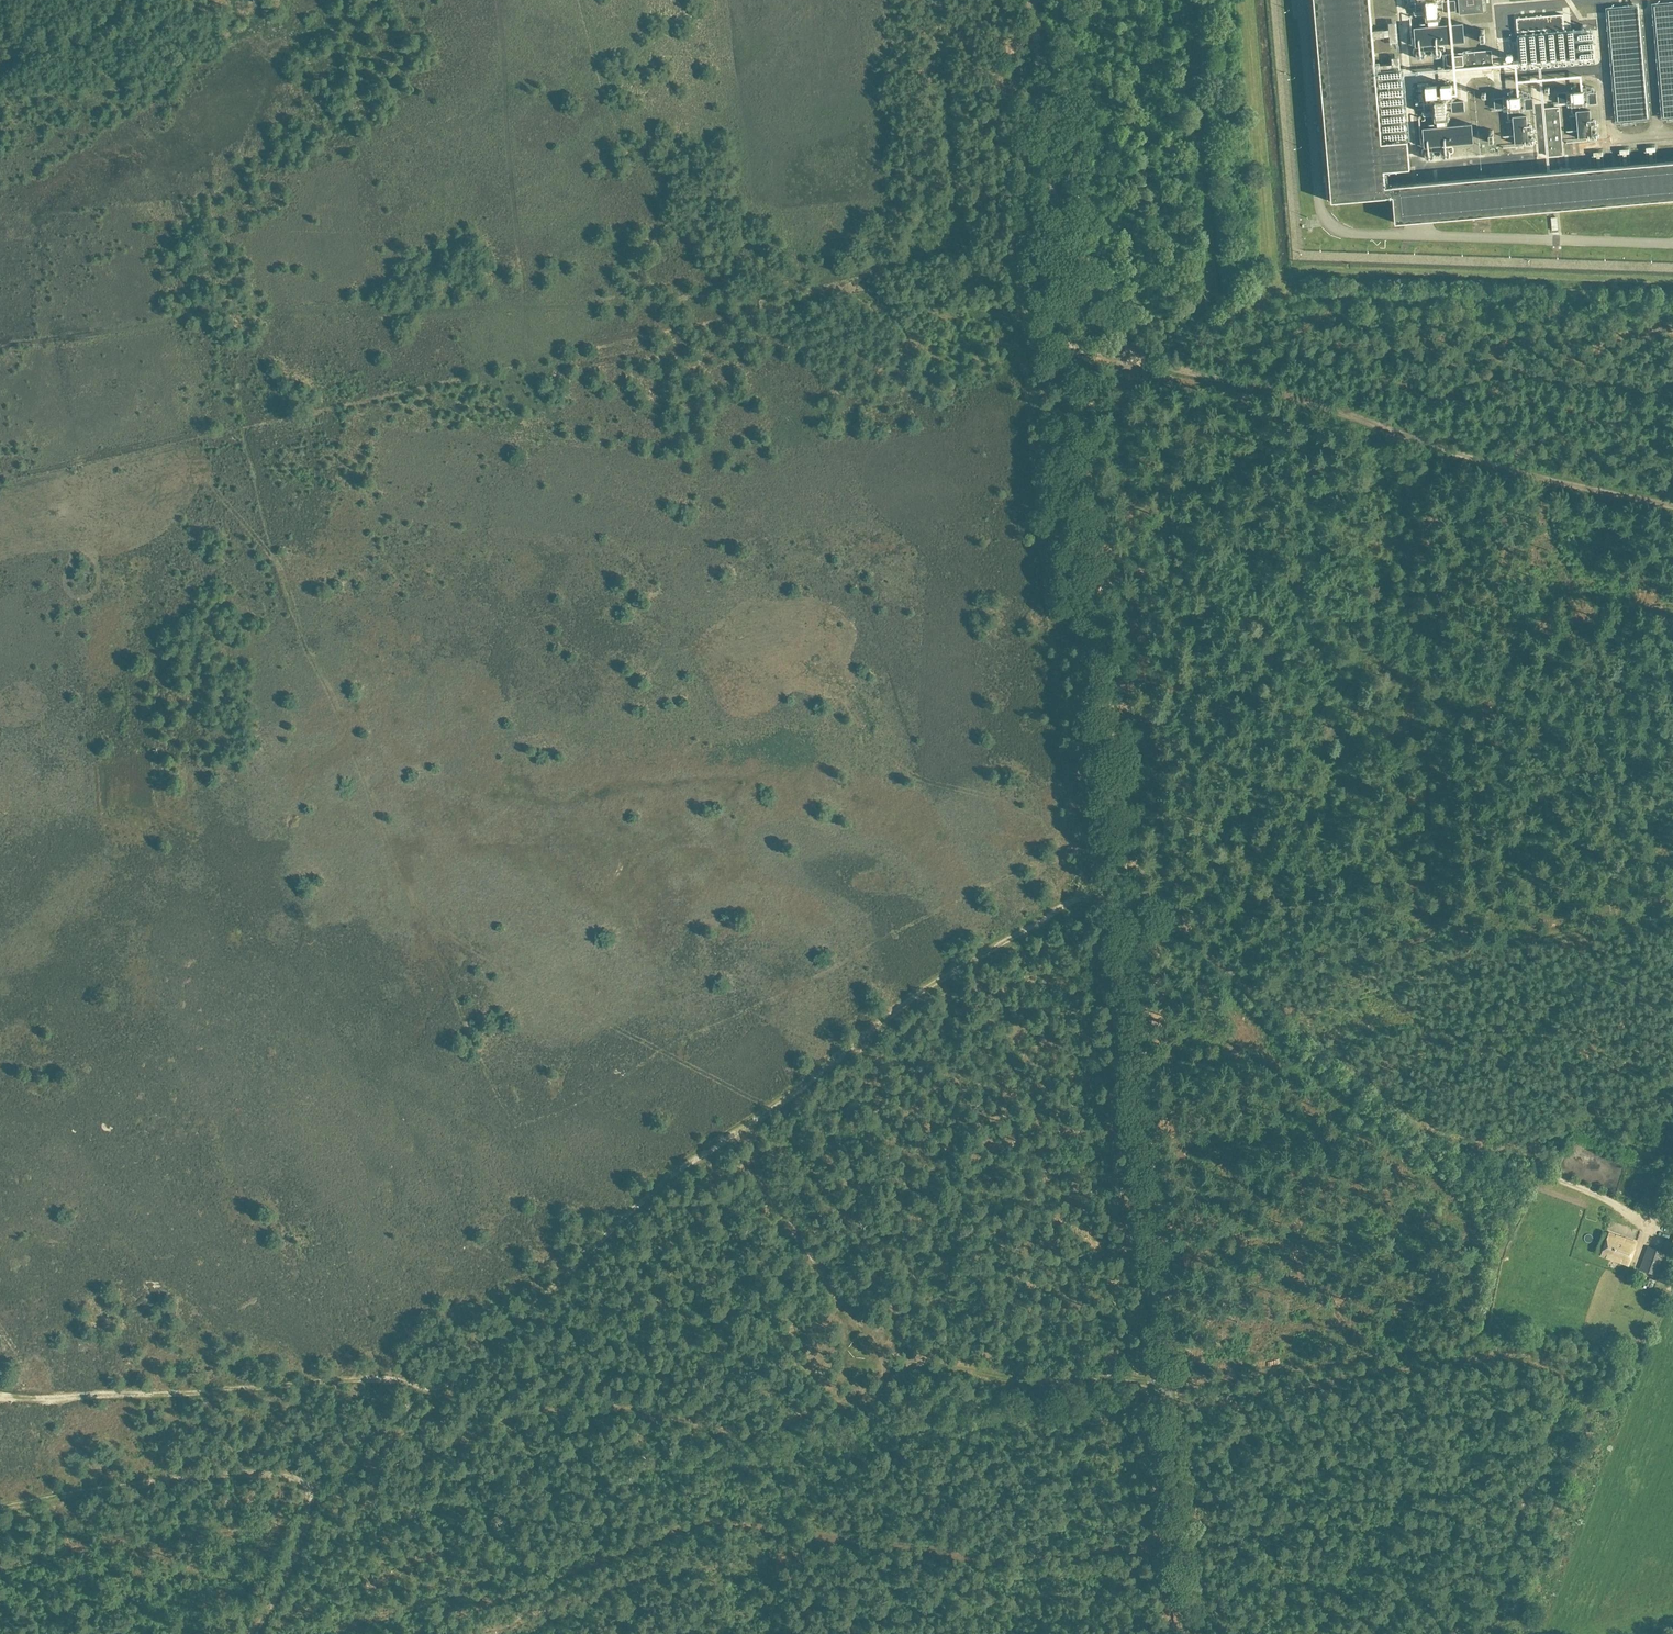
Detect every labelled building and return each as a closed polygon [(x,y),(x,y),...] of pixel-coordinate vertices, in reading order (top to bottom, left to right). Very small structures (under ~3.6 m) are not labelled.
[(1332,202),(1394,197),(1396,223),(1672,199),(1672,162),(1384,187),(1383,178),(1409,176),(1406,148),(1380,151),(1369,0),(1315,0),(1332,202)] [(1443,1),(1443,12),(1456,11),(1455,0),(1443,1)] [(1483,0),(1458,0),(1460,15),(1484,12),(1483,0)] [(1438,16),(1437,1),(1427,2),(1428,17),(1438,16)] [(1654,6),(1664,117),(1672,116),(1672,4),(1654,6)] [(1639,7),(1608,10),(1618,121),(1648,118),(1639,7)] [(1398,42),(1396,22),(1389,23),(1390,43),(1398,42)] [(1464,24),(1414,28),(1416,46),(1465,42),(1464,24)] [(1444,69),(1493,64),(1492,49),(1443,54),(1444,69)] [(1400,77),(1399,58),(1392,58),(1393,78),(1400,77)] [(1453,96),(1452,85),(1441,86),(1442,97),(1453,96)] [(1427,98),(1438,97),(1437,86),(1426,87),(1427,98)] [(1584,91),(1574,92),(1575,102),(1585,101),(1584,91)] [(1568,102),(1567,92),(1558,93),(1559,103),(1568,102)] [(1596,93),(1588,93),(1589,104),(1597,104),(1596,93)] [(1521,107),(1520,97),(1511,98),(1511,108),(1521,107)] [(1504,108),(1503,98),(1494,98),(1495,109),(1504,108)] [(1534,109),(1533,98),(1525,98),(1525,109),(1534,109)] [(1464,101),(1452,102),(1452,113),(1465,112),(1464,101)] [(1564,156),(1560,106),(1544,108),(1548,157),(1564,156)] [(1444,107),(1434,108),(1436,124),(1445,123),(1444,107)] [(1590,110),(1577,111),(1579,138),(1593,137),(1590,110)] [(1529,143),(1527,116),(1513,117),(1515,144),(1529,143)] [(1490,119),(1483,123),(1497,150),(1503,146),(1490,119)] [(1423,129),(1425,147),(1474,143),(1472,124),(1423,129)] [(1567,239),(1566,224),(1559,224),(1560,240),(1567,239)] [(792,1114),(801,1106),(798,1102),(788,1110),(792,1114)] [(1601,1254),(1629,1264),(1637,1242),(1609,1233),(1601,1254)] [(1648,1246),(1641,1268),(1671,1279),(1672,1273),(1672,1243),(1666,1240),(1663,1251),(1648,1246)]
